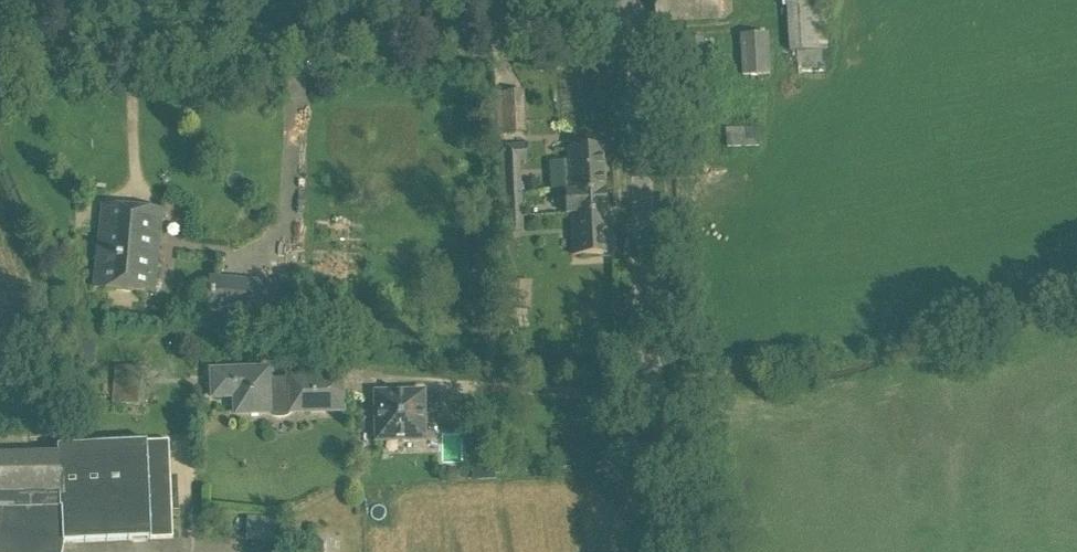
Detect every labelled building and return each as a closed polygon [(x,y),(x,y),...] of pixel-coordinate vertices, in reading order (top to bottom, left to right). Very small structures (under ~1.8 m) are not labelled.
[(828,50),(824,0),(786,0),(789,52),(828,50)] [(768,34),(741,35),(743,76),(770,74),(768,34)] [(759,127),(725,128),(726,148),(759,147),(759,127)] [(505,195),(520,195),(518,162),(526,161),(525,146),(503,147),(505,195)] [(568,192),(603,190),(601,147),(566,149),(568,192)] [(603,190),(568,192),(568,193),(564,193),(566,215),(569,215),(604,212),(606,212),(605,190),(603,190)] [(521,213),(520,195),(505,195),(506,214),(521,213)] [(162,211),(102,206),(96,288),(155,292),(162,211)] [(606,253),(604,212),(569,215),(571,255),(606,253)] [(522,232),(521,213),(506,214),(507,232),(522,232)] [(262,283),(215,280),(210,280),(208,311),(260,316),(262,283)] [(307,299),(306,309),(317,310),(318,299),(307,299)] [(112,402),(138,404),(143,368),(115,365),(112,402)] [(269,370),(213,372),(214,397),(235,396),(236,402),(246,401),(246,413),(270,412),(274,416),(277,417),(284,416),(289,414),(290,412),(308,411),(308,396),(342,395),(341,377),(289,379),(289,384),(269,385),(269,370)] [(423,438),(422,394),(378,395),(379,439),(423,438)] [(173,505),(169,439),(57,445),(57,456),(0,458),(0,551),(64,551),(65,542),(175,536),(173,505)] [(271,534),(271,510),(239,509),(238,534),(271,534)] [(236,532),(236,511),(226,511),(225,531),(236,532)] [(323,544),(317,538),(308,538),(302,544),(302,551),(323,551),(323,544)]
